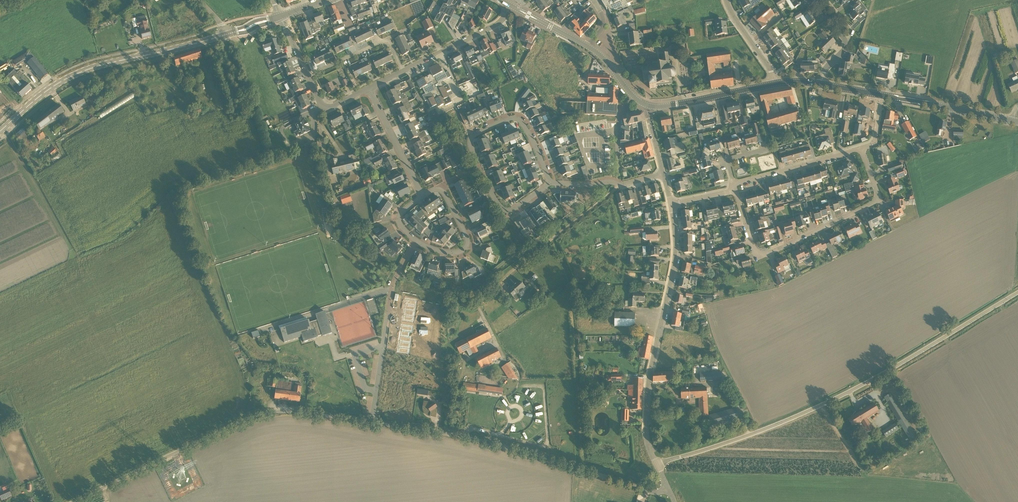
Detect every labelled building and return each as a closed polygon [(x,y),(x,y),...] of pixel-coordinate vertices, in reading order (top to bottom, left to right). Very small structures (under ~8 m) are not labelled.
[(351,3),(353,8),(349,9),(353,16),(356,15),(354,10),(355,10),(358,9),(360,12),(357,13),(359,18),(364,16),(362,10),(358,0),(353,0),(350,1),(351,3)] [(362,10),(364,16),(371,13),(370,8),(366,10),(365,6),(364,4),(367,3),(366,0),(358,0),(362,10)] [(454,0),(447,0),(445,3),(444,3),(435,21),(440,24),(445,14),(452,18),(452,17),(456,8),(453,7),(451,5),(454,0)] [(471,0),(463,0),(460,6),(465,9),(464,10),(465,11),(468,6),(471,0)] [(465,11),(468,12),(467,14),(471,16),(479,2),(476,0),(471,0),(468,6),(465,11)] [(540,6),(543,11),(553,4),(551,2),(552,1),(551,0),(548,0),(540,6)] [(604,5),(605,4),(607,8),(607,7),(611,14),(617,11),(626,7),(625,5),(633,2),(632,0),(601,0),(604,5)] [(745,12),(744,13),(745,13),(761,2),(760,0),(753,0),(752,0),(749,2),(748,0),(740,0),(739,0),(740,1),(739,2),(743,9),(745,8),(747,12),(745,13),(745,12)] [(860,8),(863,6),(859,1),(852,7),(854,9),(852,10),(853,11),(853,12),(849,15),(850,17),(851,19),(852,19),(853,20),(858,17),(859,17),(864,13),(860,8)] [(558,16),(567,10),(565,7),(566,6),(564,4),(558,8),(554,11),(558,16)] [(618,13),(617,13),(613,15),(618,28),(625,25),(627,24),(623,14),(629,12),(632,11),(633,10),(631,5),(626,7),(617,11),(618,13)] [(338,10),(337,10),(335,6),(329,9),(332,18),(330,19),(331,24),(334,23),(335,23),(338,21),(339,25),(343,23),(342,20),(338,10)] [(480,16),(479,18),(486,23),(492,11),(484,7),(483,10),(485,11),(482,17),(480,16)] [(649,7),(633,10),(635,15),(650,11),(649,7)] [(773,15),(767,7),(750,22),(759,31),(759,32),(766,25),(765,23),(773,15)] [(567,10),(558,16),(562,21),(572,14),(570,11),(568,12),(567,10)] [(584,21),(584,22),(590,27),(597,20),(592,15),(591,15),(586,10),(582,15),(586,19),(584,21)] [(807,28),(810,25),(816,21),(810,11),(803,15),(800,17),(807,28)] [(317,24),(313,25),(315,31),(321,29),(319,24),(324,22),(321,14),(314,16),(317,24)] [(452,17),(452,18),(450,22),(449,24),(453,30),(456,25),(458,20),(452,17)] [(569,26),(575,32),(584,22),(584,21),(581,19),(579,20),(577,18),(574,22),(569,26)] [(433,27),(429,19),(423,23),(426,31),(433,27)] [(719,35),(727,34),(726,22),(723,23),(722,19),(715,20),(716,27),(718,27),(719,35)] [(139,27),(141,33),(142,39),(151,37),(148,28),(146,20),(136,22),(138,27),(139,27)] [(383,24),(387,32),(395,28),(391,20),(383,24)] [(313,25),(312,22),(308,23),(307,21),(300,23),(306,40),(314,37),(313,34),(316,33),(315,31),(313,25)] [(584,22),(575,32),(580,37),(590,27),(584,22)] [(379,36),(387,32),(383,24),(375,28),(379,36)] [(343,25),(333,28),(336,34),(340,33),(339,32),(345,30),(343,26),(343,25)] [(763,38),(768,44),(778,36),(773,29),(776,27),(774,25),(771,28),(771,27),(769,29),(765,33),(767,36),(763,38)] [(374,36),(371,32),(370,28),(362,32),(366,40),(374,36)] [(509,36),(511,35),(509,29),(506,31),(505,30),(500,32),(503,39),(505,38),(508,45),(512,43),(509,36)] [(525,42),(528,43),(526,48),(530,50),(535,41),(534,40),(536,35),(529,32),(528,33),(525,31),(520,40),(525,42)] [(825,41),(819,47),(825,53),(836,42),(830,36),(829,38),(822,31),(819,35),(825,41)] [(366,40),(362,32),(354,36),(358,44),(366,40)] [(420,46),(421,46),(423,48),(427,46),(426,45),(429,44),(429,45),(429,44),(434,42),(429,32),(417,38),(420,43),(419,44),(420,46)] [(639,34),(638,34),(629,35),(630,47),(640,46),(640,45),(643,44),(644,44),(644,41),(643,41),(643,37),(643,34),(642,34),(639,34)] [(395,39),(399,47),(407,43),(404,35),(395,39)] [(771,49),(774,47),(776,50),(784,44),(781,40),(780,40),(778,36),(768,44),(771,49)] [(349,38),(341,41),(345,50),(353,46),(349,38)] [(271,47),(273,55),(281,52),(276,39),(269,41),(269,42),(263,44),(264,49),(271,47)] [(485,40),(484,40),(482,41),(482,42),(480,43),(482,46),(481,47),(484,52),(488,50),(490,54),(497,51),(493,44),(490,45),(487,40),(485,40)] [(333,45),(335,49),(337,53),(345,50),(341,41),(333,45)] [(411,52),(407,43),(399,47),(403,55),(411,52)] [(776,50),(778,52),(775,54),(779,60),(789,53),(790,53),(784,44),(776,50)] [(465,51),(468,58),(470,63),(477,59),(479,62),(483,60),(479,51),(475,53),(472,47),(465,51)] [(321,53),(325,61),(333,57),(329,49),(326,51),(325,49),(321,51),(322,53),(321,53)] [(173,58),(176,66),(181,65),(182,66),(191,63),(191,65),(196,64),(195,60),(202,58),(199,50),(173,58)] [(729,51),(706,55),(711,89),(734,86),(733,83),(732,71),(729,71),(729,73),(716,75),(713,75),(712,65),(714,65),(714,62),(723,61),(723,63),(724,67),(731,66),(729,51)] [(389,52),(381,56),(384,64),(392,60),(389,52)] [(321,53),(318,54),(313,56),(317,65),(325,61),(321,53)] [(456,64),(458,67),(461,66),(459,61),(462,60),(459,53),(452,57),(452,58),(449,60),(452,65),(452,66),(456,64)] [(662,54),(662,56),(663,62),(660,62),(647,64),(648,69),(642,69),(644,83),(649,82),(650,89),(656,88),(657,88),(656,86),(672,84),(671,79),(672,79),(671,78),(672,78),(673,77),(674,77),(674,76),(675,76),(675,75),(676,75),(676,74),(676,73),(676,72),(676,71),(676,70),(675,70),(675,69),(674,68),(673,68),(673,67),(672,61),(671,61),(669,61),(668,53),(662,54)] [(794,60),(789,53),(779,60),(783,66),(786,63),(788,66),(793,63),(792,61),(794,60)] [(279,56),(272,58),(274,64),(281,62),(279,56)] [(384,64),(381,56),(372,60),(376,68),(384,64)] [(1017,59),(1017,60),(1015,56),(1009,58),(1011,62),(1010,63),(1015,74),(1017,72),(1017,60),(1017,59)] [(34,57),(30,61),(27,63),(37,75),(41,80),(48,75),(34,57)] [(282,73),(293,68),(290,62),(288,63),(286,61),(278,64),(282,73)] [(802,61),(802,62),(797,62),(797,69),(801,69),(801,73),(807,72),(807,61),(802,61)] [(818,69),(818,62),(812,62),(812,61),(807,61),(807,72),(814,72),(814,69),(818,69)] [(368,62),(360,66),(364,74),(372,70),(370,66),(370,65),(368,62)] [(469,66),(467,62),(464,64),(469,74),(472,73),(472,70),(469,66)] [(441,82),(448,78),(451,76),(448,72),(446,73),(443,68),(441,69),(439,64),(429,69),(433,77),(431,78),(430,75),(417,82),(420,89),(422,88),(426,94),(422,96),(425,101),(427,100),(431,108),(437,105),(438,107),(445,104),(446,106),(452,102),(449,97),(447,92),(451,90),(448,84),(444,86),(442,87),(441,85),(442,85),(441,82)] [(850,64),(844,64),(844,65),(840,64),(838,75),(839,75),(839,76),(845,77),(847,69),(849,69),(850,64)] [(878,68),(876,78),(884,79),(886,79),(887,80),(888,78),(894,79),(896,65),(890,64),(889,70),(878,68)] [(364,74),(360,66),(352,69),(356,77),(364,74)] [(296,73),(293,68),(282,73),(286,71),(288,76),(285,78),(287,81),(292,78),(291,75),(296,73)] [(22,98),(31,89),(26,83),(25,83),(14,70),(5,79),(22,98)] [(589,75),(588,84),(610,85),(610,76),(607,76),(603,76),(589,75)] [(919,77),(906,75),(905,83),(909,84),(909,85),(913,85),(918,86),(918,85),(924,86),(925,79),(919,78),(919,77)] [(294,81),(292,78),(287,81),(288,84),(287,84),(290,89),(293,88),(301,84),(298,79),(294,81)] [(1008,85),(1011,92),(1017,89),(1017,80),(1008,85)] [(340,89),(338,84),(334,86),(332,83),(325,86),(329,94),(336,91),(335,91),(340,89)] [(402,88),(405,86),(403,83),(394,87),(396,90),(387,94),(390,100),(399,96),(397,92),(399,91),(403,89),(402,88)] [(301,84),(293,88),(297,96),(300,95),(299,92),(303,90),(301,84)] [(795,103),(791,88),(791,87),(759,93),(761,103),(768,129),(794,122),(791,110),(771,116),(768,105),(773,104),(772,100),(786,98),(788,105),(795,103)] [(598,115),(611,116),(617,116),(617,105),(618,105),(619,89),(609,89),(609,95),(588,94),(587,115),(598,115)] [(524,91),(520,96),(524,100),(528,94),(524,91)] [(402,102),(403,105),(409,102),(408,101),(406,96),(404,98),(402,94),(401,95),(399,96),(390,100),(393,106),(398,104),(402,102)] [(299,100),(301,104),(309,101),(306,95),(301,97),(300,95),(297,96),(291,99),(292,103),(299,100)] [(93,105),(98,101),(94,96),(89,100),(93,105)] [(530,109),(534,107),(531,102),(537,99),(535,96),(525,101),(526,103),(523,105),(526,111),(530,109)] [(69,102),(73,110),(85,104),(82,97),(76,100),(75,99),(69,102)] [(754,106),(753,100),(753,99),(749,100),(749,101),(745,102),(747,109),(751,109),(752,113),(759,112),(758,105),(754,106)] [(311,106),(309,101),(301,104),(305,113),(308,111),(307,109),(311,106)] [(497,111),(503,109),(499,101),(494,103),(497,111)] [(825,101),(823,110),(830,111),(829,118),(835,119),(838,103),(825,101)] [(400,117),(407,113),(413,110),(409,102),(403,105),(404,107),(397,111),(400,117)] [(494,103),(489,105),(492,113),(497,111),(494,103)] [(739,103),(732,104),(734,112),(737,112),(738,117),(741,116),(739,103)] [(350,109),(353,116),(360,112),(363,117),(369,114),(366,108),(363,110),(360,104),(350,109)] [(534,107),(530,109),(532,111),(529,113),(532,119),(536,117),(539,115),(537,109),(542,107),(540,104),(534,107)] [(727,110),(728,114),(722,115),(723,121),(724,121),(728,120),(728,121),(730,120),(730,119),(732,118),(731,113),(734,112),(732,104),(726,106),(727,110)] [(58,105),(46,114),(45,114),(45,115),(34,123),(39,131),(39,130),(51,122),(64,112),(58,105)] [(855,116),(855,117),(856,117),(858,107),(849,106),(849,109),(845,109),(844,115),(851,117),(851,115),(855,116)] [(192,110),(194,115),(202,112),(199,107),(192,110)] [(485,116),(481,108),(476,110),(480,119),(485,116)] [(794,122),(800,120),(797,108),(791,110),(794,122)] [(859,110),(857,120),(863,121),(863,119),(868,120),(870,110),(869,110),(869,109),(865,108),(865,109),(863,109),(862,111),(859,110)] [(716,125),(721,124),(718,109),(714,110),(714,109),(707,111),(710,126),(716,124),(716,125)] [(480,119),(476,110),(471,113),(475,121),(480,119)] [(710,126),(707,111),(699,112),(701,121),(703,121),(704,127),(710,126)] [(890,113),(891,112),(890,112),(888,111),(888,112),(887,112),(885,121),(884,120),(884,124),(889,125),(888,129),(895,130),(896,126),(893,125),(894,119),(898,120),(899,115),(894,114),(890,113)] [(542,117),(547,115),(545,112),(539,115),(536,117),(537,119),(534,121),(537,127),(540,125),(545,123),(542,117)] [(329,119),(333,127),(344,121),(340,113),(329,119)] [(411,122),(416,120),(418,119),(416,113),(408,117),(407,113),(400,117),(399,117),(402,123),(409,120),(411,122)] [(466,115),(470,123),(475,121),(471,113),(466,115)] [(638,123),(645,122),(644,113),(642,113),(637,114),(638,123)] [(629,125),(632,125),(633,128),(637,127),(636,124),(638,123),(637,114),(627,116),(623,116),(625,126),(621,126),(620,146),(628,144),(628,145),(633,143),(633,141),(628,141),(629,125)] [(298,130),(298,131),(301,136),(310,131),(308,126),(309,126),(307,123),(304,119),(303,119),(302,116),(294,119),(296,123),(295,123),(296,125),(295,127),(296,130),(298,130)] [(666,126),(672,125),(670,117),(661,119),(663,132),(667,132),(666,126)] [(405,129),(408,134),(416,130),(414,127),(417,126),(421,124),(418,119),(416,120),(411,122),(412,125),(405,129)] [(346,131),(349,130),(353,128),(349,120),(345,122),(346,123),(343,125),(346,131)] [(540,125),(541,128),(538,129),(541,135),(549,132),(546,126),(552,123),(550,120),(545,123),(540,125)] [(60,122),(52,128),(56,133),(64,127),(60,122)] [(369,122),(363,125),(365,128),(367,127),(370,133),(369,134),(371,139),(381,134),(378,129),(377,129),(374,123),(371,125),(369,122)] [(638,123),(636,124),(637,127),(638,132),(640,131),(641,140),(649,138),(648,136),(646,125),(645,122),(638,123)] [(916,137),(908,122),(902,125),(910,140),(916,137)] [(938,125),(938,126),(937,130),(938,130),(937,135),(940,136),(941,131),(945,131),(946,123),(940,122),(939,126),(938,125)] [(756,136),(760,135),(761,134),(758,124),(757,124),(753,125),(752,125),(751,126),(752,131),(753,135),(750,135),(752,145),(758,143),(756,137),(756,136)] [(732,139),(734,148),(740,146),(738,138),(741,137),(739,130),(738,126),(734,127),(737,137),(732,139)] [(30,137),(26,132),(23,128),(14,137),(20,144),(26,139),(26,140),(30,137)] [(815,137),(816,141),(819,150),(831,146),(829,139),(833,138),(830,128),(824,130),(826,134),(815,137)] [(427,136),(427,135),(425,131),(420,133),(418,129),(416,130),(408,134),(407,135),(410,141),(419,137),(420,140),(427,136)] [(517,129),(512,132),(515,140),(520,138),(517,129)] [(954,130),(953,136),(950,136),(951,139),(956,139),(956,141),(963,141),(962,138),(963,138),(963,137),(963,130),(954,130)] [(42,131),(35,135),(39,141),(45,137),(42,131)] [(512,132),(507,134),(510,142),(515,140),(512,132)] [(749,132),(743,133),(744,136),(744,137),(745,142),(746,146),(752,145),(750,136),(749,132)] [(478,143),(480,148),(488,145),(490,144),(490,142),(488,138),(487,134),(481,137),(482,141),(478,143)] [(505,144),(510,142),(507,134),(501,136),(505,144)] [(420,140),(421,142),(414,146),(417,152),(423,149),(422,145),(426,143),(430,141),(429,140),(431,139),(429,135),(427,136),(420,140)] [(728,136),(722,138),(725,148),(728,147),(729,150),(734,148),(732,139),(729,140),(728,136)] [(672,139),(665,141),(665,142),(664,142),(665,145),(666,145),(666,147),(665,147),(666,149),(667,149),(668,152),(675,150),(676,154),(685,152),(682,143),(674,145),(672,140),(676,139),(676,138),(672,139)] [(714,142),(714,143),(716,150),(716,152),(721,150),(721,149),(724,148),(722,142),(721,138),(718,138),(713,140),(714,142)] [(383,139),(375,143),(381,155),(388,151),(384,144),(385,144),(383,139)] [(649,139),(633,143),(628,145),(624,145),(627,154),(643,150),(645,159),(654,157),(649,139)] [(560,145),(558,140),(550,143),(552,149),(555,148),(556,151),(562,149),(567,147),(566,143),(560,145)] [(367,151),(374,148),(373,145),(372,142),(365,146),(366,148),(367,151)] [(704,151),(709,154),(711,152),(716,150),(714,143),(714,142),(706,144),(707,146),(704,151)] [(887,145),(892,152),(896,149),(890,142),(887,145)] [(480,148),(482,153),(490,150),(488,145),(480,148)] [(808,145),(803,146),(805,157),(811,155),(808,145)] [(53,146),(47,151),(52,155),(57,151),(53,146)] [(800,158),(805,157),(803,146),(797,148),(800,158)] [(794,160),(800,158),(797,148),(791,149),(794,160)] [(425,152),(423,149),(417,152),(416,152),(419,158),(424,155),(425,158),(433,155),(430,149),(425,152)] [(556,151),(553,152),(556,158),(559,157),(560,159),(560,160),(565,158),(571,156),(569,152),(564,154),(562,149),(556,151)] [(788,162),(794,160),(791,149),(785,151),(788,162)] [(703,164),(710,162),(709,157),(708,157),(709,154),(704,151),(702,155),(702,159),(700,159),(699,159),(695,160),(696,166),(703,164)] [(782,163),(788,162),(785,151),(779,153),(782,163)] [(448,160),(449,159),(453,167),(460,165),(456,156),(454,152),(446,156),(448,160)] [(528,152),(519,156),(521,161),(530,157),(528,152)] [(390,172),(393,170),(397,168),(395,163),(394,163),(391,157),(391,158),(389,155),(384,157),(381,159),(381,158),(380,159),(374,162),(373,162),(375,167),(376,166),(382,163),(383,166),(384,166),(386,165),(388,169),(390,172)] [(879,166),(886,165),(886,162),(889,161),(889,160),(889,157),(888,156),(885,156),(885,155),(878,156),(879,166)] [(494,156),(485,159),(487,165),(496,161),(494,156)] [(530,157),(521,161),(520,161),(522,167),(532,163),(530,157)] [(562,166),(563,168),(564,168),(569,166),(569,167),(574,164),(573,161),(567,163),(565,158),(560,160),(560,159),(557,161),(559,167),(562,166)] [(330,161),(334,175),(356,169),(353,160),(336,164),(335,159),(330,161)] [(670,171),(681,169),(680,164),(676,165),(675,159),(673,159),(672,159),(667,160),(670,171)] [(439,163),(443,171),(448,168),(444,160),(439,163)] [(638,169),(641,168),(642,172),(647,170),(647,171),(650,170),(650,169),(651,169),(650,168),(651,168),(650,165),(650,166),(649,162),(642,164),(641,160),(634,163),(636,168),(638,168),(638,169)] [(489,170),(498,167),(496,161),(487,165),(489,170)] [(710,162),(703,164),(704,169),(706,169),(706,172),(712,170),(711,167),(713,167),(711,162),(710,162)] [(850,176),(852,182),(859,180),(857,174),(853,175),(853,173),(849,162),(843,164),(844,167),(839,168),(839,170),(838,171),(839,174),(840,175),(841,176),(846,175),(847,176),(848,177),(850,176)] [(901,164),(895,166),(888,168),(889,172),(903,168),(901,164)] [(442,174),(441,173),(438,166),(431,170),(430,169),(430,168),(423,171),(428,181),(435,178),(434,177),(442,174)] [(569,166),(564,168),(563,168),(560,169),(563,176),(566,174),(567,178),(578,173),(576,170),(571,172),(569,167),(569,166)] [(526,172),(528,178),(537,174),(535,169),(526,172)] [(821,178),(827,177),(825,169),(819,171),(819,172),(821,178)] [(905,169),(903,170),(896,173),(898,178),(907,174),(905,169)] [(493,175),(495,180),(503,177),(501,171),(493,175)] [(399,172),(398,172),(385,178),(385,179),(387,178),(389,181),(392,180),(394,183),(395,185),(404,180),(401,174),(400,175),(398,176),(397,173),(399,172)] [(821,178),(819,172),(813,173),(816,181),(821,180),(821,178)] [(816,181),(813,173),(808,175),(810,183),(816,181)] [(539,180),(537,174),(528,178),(530,183),(539,180)] [(810,183),(808,175),(802,177),(804,185),(810,183)] [(506,182),(503,177),(495,180),(497,185),(506,182)] [(805,188),(804,185),(802,177),(796,178),(798,184),(796,184),(797,190),(805,188)] [(678,180),(679,184),(675,185),(677,193),(685,191),(684,185),(688,184),(686,178),(678,180)] [(897,183),(896,183),(894,178),(888,181),(890,186),(887,187),(890,194),(894,193),(894,194),(897,192),(896,192),(900,190),(897,183)] [(794,181),(791,182),(790,181),(787,182),(787,181),(785,181),(787,190),(790,189),(791,192),(796,191),(795,187),(794,181)] [(457,191),(466,187),(464,182),(455,186),(457,191)] [(853,187),(852,183),(844,185),(846,192),(851,191),(850,188),(853,187)] [(650,196),(652,202),(656,201),(655,194),(659,193),(658,188),(658,185),(657,185),(657,184),(656,184),(653,185),(651,186),(651,189),(648,189),(650,196)] [(397,191),(401,198),(410,193),(407,186),(397,191)] [(645,197),(650,196),(648,189),(647,187),(647,186),(644,187),(644,188),(641,188),(642,191),(639,192),(642,205),(647,203),(645,197)] [(855,188),(857,195),(853,196),(854,200),(859,199),(860,199),(860,200),(863,199),(863,198),(867,197),(865,190),(864,190),(863,186),(855,188)] [(460,196),(469,192),(466,187),(457,191),(460,196)] [(504,196),(512,192),(510,187),(502,190),(504,196)] [(627,195),(628,202),(633,200),(635,207),(639,205),(636,193),(633,194),(632,191),(630,192),(629,191),(626,192),(627,193),(626,193),(627,195)] [(460,196),(462,201),(471,197),(469,192),(460,196)] [(513,192),(512,192),(504,196),(506,201),(515,197),(513,192)] [(350,193),(340,197),(343,205),(353,201),(350,193)] [(576,202),(576,199),(578,199),(578,194),(576,194),(571,193),(570,193),(561,193),(561,194),(557,194),(554,196),(558,202),(560,202),(567,203),(567,202),(576,202)] [(628,202),(627,195),(623,196),(623,194),(620,194),(617,195),(619,204),(624,203),(625,209),(630,208),(628,202)] [(848,201),(846,194),(839,196),(839,194),(836,195),(837,201),(840,209),(845,207),(844,202),(848,201)] [(381,206),(389,211),(393,206),(389,203),(390,201),(385,197),(379,205),(381,206)] [(432,200),(438,209),(443,206),(437,197),(432,200)] [(471,197),(462,201),(465,207),(473,203),(471,197)] [(551,211),(558,206),(555,203),(553,204),(549,198),(544,202),(547,207),(544,209),(552,221),(556,218),(551,211)] [(834,199),(827,201),(828,203),(829,208),(833,206),(834,211),(840,210),(840,209),(837,201),(835,202),(834,199)] [(432,210),(434,212),(438,209),(432,200),(427,203),(428,203),(432,210)] [(904,207),(903,200),(896,201),(896,207),(886,212),(890,221),(903,214),(900,208),(904,207)] [(425,215),(426,217),(427,217),(428,218),(435,213),(434,212),(432,210),(428,203),(427,203),(423,206),(424,208),(421,210),(423,213),(425,215)] [(738,211),(737,208),(734,208),(733,203),(728,204),(730,213),(735,212),(738,211)] [(829,208),(828,203),(824,204),(825,207),(819,209),(821,218),(828,216),(827,212),(830,211),(829,208)] [(723,210),(720,211),(721,217),(725,216),(724,214),(730,213),(728,204),(722,205),(723,210)] [(385,217),(389,211),(381,206),(377,211),(380,213),(378,217),(374,218),(374,223),(382,221),(381,218),(382,218),(383,216),(385,217)] [(720,211),(718,211),(716,206),(711,207),(712,216),(718,215),(719,217),(721,217),(720,211)] [(706,209),(707,215),(704,216),(706,223),(709,222),(708,221),(713,220),(711,207),(706,209)] [(818,207),(815,208),(809,210),(811,218),(814,217),(815,221),(822,219),(821,218),(819,209),(818,207)] [(536,208),(535,209),(535,208),(530,212),(537,221),(545,215),(546,215),(542,209),(539,211),(536,208)] [(409,222),(414,226),(420,220),(422,217),(425,215),(422,210),(420,212),(419,213),(416,216),(413,214),(412,213),(409,217),(412,219),(409,222)] [(472,223),(483,218),(479,210),(468,214),(472,223)] [(660,212),(656,213),(652,214),(652,210),(645,211),(646,218),(653,217),(653,222),(660,220),(660,217),(661,216),(660,212)] [(882,223),(883,223),(878,212),(866,218),(871,229),(878,225),(882,223)] [(808,218),(807,215),(806,215),(800,216),(800,218),(797,218),(799,228),(800,228),(801,228),(803,228),(803,227),(806,226),(806,224),(809,223),(808,218)] [(445,231),(452,236),(456,232),(453,230),(455,228),(451,220),(448,221),(446,217),(439,221),(441,225),(446,223),(448,228),(445,231)] [(519,229),(522,227),(524,229),(520,232),(524,237),(532,232),(531,230),(527,224),(524,220),(522,217),(514,223),(519,229)] [(766,222),(765,217),(755,220),(756,223),(754,224),(756,231),(765,228),(763,223),(766,222)] [(796,227),(794,219),(788,220),(789,224),(783,226),(784,230),(783,230),(785,236),(790,234),(790,233),(793,232),(792,228),(796,227)] [(414,226),(413,227),(417,230),(423,224),(420,220),(414,226)] [(482,229),(477,232),(478,234),(479,236),(480,238),(488,234),(486,228),(489,226),(488,222),(481,226),(482,229)] [(427,228),(428,228),(423,224),(417,230),(422,234),(423,232),(429,237),(431,231),(427,228)] [(844,229),(849,238),(861,232),(857,224),(853,226),(853,225),(844,229)] [(735,228),(730,229),(729,226),(722,228),(724,233),(727,232),(728,235),(736,233),(735,228)] [(783,242),(779,227),(774,229),(774,230),(775,233),(776,233),(779,243),(783,242)] [(376,235),(372,238),(379,248),(386,243),(388,242),(385,238),(390,235),(386,228),(381,232),(379,229),(373,230),(376,235)] [(645,231),(646,240),(658,239),(657,232),(650,233),(650,230),(645,231)] [(771,230),(769,230),(760,233),(761,236),(759,236),(761,244),(765,243),(765,242),(768,241),(769,241),(773,240),(772,240),(773,240),(771,230)] [(442,234),(448,240),(452,236),(445,231),(442,234)] [(733,241),(736,240),(738,239),(736,233),(728,235),(729,239),(726,240),(727,246),(734,244),(733,241)] [(843,234),(839,236),(838,233),(833,236),(833,235),(828,237),(831,245),(834,244),(834,245),(841,242),(842,242),(846,240),(843,234)] [(448,240),(442,234),(439,238),(434,236),(432,242),(441,244),(442,243),(444,245),(448,240)] [(394,241),(393,242),(390,245),(389,247),(386,243),(379,248),(381,251),(382,250),(384,249),(387,252),(390,249),(392,251),(392,252),(393,251),(396,253),(397,254),(400,252),(402,249),(403,248),(402,248),(400,246),(400,245),(398,243),(397,244),(396,242),(394,241)] [(821,251),(827,248),(824,242),(820,243),(819,241),(809,246),(813,254),(820,250),(821,251)] [(650,253),(651,256),(659,256),(658,249),(654,249),(654,246),(646,247),(646,253),(650,253)] [(723,252),(726,251),(730,250),(729,246),(721,248),(714,250),(716,256),(724,254),(723,252)] [(742,257),(741,254),(744,253),(743,246),(731,249),(732,253),(731,253),(730,254),(732,259),(735,258),(736,258),(742,257)] [(833,258),(837,256),(832,246),(828,248),(833,258)] [(481,259),(488,261),(493,263),(495,257),(492,255),(493,252),(492,247),(487,249),(485,252),(484,255),(482,254),(481,259)] [(813,262),(810,258),(807,251),(803,252),(802,250),(794,253),(796,258),(795,258),(795,259),(796,261),(797,261),(798,260),(799,263),(806,260),(810,264),(813,262)] [(418,268),(417,271),(420,273),(423,267),(420,266),(422,261),(423,258),(417,255),(412,265),(418,268)] [(742,257),(736,258),(737,264),(742,263),(743,267),(744,267),(745,270),(747,271),(749,270),(751,268),(750,266),(751,266),(749,258),(744,260),(743,256),(742,257)] [(789,259),(786,261),(785,258),(777,261),(778,263),(774,265),(778,273),(785,270),(784,268),(788,265),(791,263),(789,259)] [(659,260),(650,259),(650,265),(650,273),(658,273),(659,267),(658,267),(658,265),(659,265),(659,260)] [(440,284),(441,278),(436,277),(439,264),(434,262),(434,261),(432,261),(431,261),(430,264),(428,264),(427,269),(429,269),(428,270),(433,271),(432,274),(431,274),(430,278),(435,279),(434,282),(440,284)] [(455,264),(446,265),(446,273),(455,272),(455,276),(460,276),(459,269),(455,269),(455,264)] [(468,276),(473,274),(475,277),(481,274),(478,267),(475,269),(472,264),(464,268),(465,270),(462,272),(463,279),(468,276)] [(691,265),(688,265),(683,264),(682,272),(689,274),(690,270),(695,271),(694,272),(702,274),(703,268),(696,266),(696,267),(691,266),(691,265)] [(533,273),(527,279),(529,281),(531,279),(533,281),(537,277),(533,273)] [(777,281),(777,282),(779,286),(784,284),(780,275),(775,277),(777,281)] [(691,277),(690,281),(680,279),(679,287),(687,289),(687,284),(696,286),(698,278),(691,277)] [(526,287),(523,284),(520,281),(508,291),(514,298),(526,287)] [(628,307),(631,307),(636,307),(636,301),(644,302),(645,294),(634,294),(634,299),(628,299),(628,307)] [(676,303),(682,304),(681,305),(684,306),(685,301),(686,302),(687,297),(677,296),(676,303)] [(374,299),(367,300),(370,312),(376,310),(374,299)] [(316,315),(317,320),(322,335),(322,336),(332,333),(325,311),(315,314),(315,315),(316,315)] [(614,326),(630,327),(635,327),(635,313),(615,313),(614,326)] [(673,320),(684,322),(684,321),(684,318),(685,318),(686,315),(674,313),(673,320)] [(322,335),(317,320),(309,323),(309,320),(298,323),(302,337),(303,342),(309,340),(308,339),(322,335)] [(684,322),(673,320),(672,326),(675,327),(675,330),(682,332),(684,322)] [(280,329),(284,342),(302,337),(298,323),(280,329)] [(492,338),(487,329),(455,344),(460,353),(471,348),(474,354),(478,352),(475,346),(492,338)] [(341,338),(343,347),(346,346),(372,338),(372,337),(369,337),(368,335),(365,336),(363,336),(360,337),(356,337),(353,338),(344,338),(346,338),(341,338)] [(643,346),(642,348),(641,354),(637,353),(636,357),(649,360),(653,337),(645,336),(644,342),(641,341),(640,346),(643,346)] [(497,348),(476,359),(481,369),(493,363),(492,362),(501,357),(497,348)] [(716,350),(696,351),(697,359),(717,358),(716,350)] [(508,364),(503,366),(502,367),(508,377),(514,373),(508,364)] [(673,371),(666,372),(655,374),(653,374),(653,382),(674,381),(674,378),(677,378),(677,373),(675,373),(675,369),(673,369),(673,371)] [(299,402),(300,397),(300,394),(302,384),(295,383),(294,386),(295,386),(294,393),(283,392),(284,389),(290,390),(291,383),(277,381),(277,379),(268,378),(267,387),(276,388),(274,399),(299,402)] [(642,388),(642,379),(633,379),(633,386),(627,385),(627,390),(628,390),(632,390),(642,391),(642,388)] [(464,383),(463,384),(463,389),(478,391),(479,385),(464,383)] [(689,388),(690,389),(681,389),(682,399),(690,398),(690,399),(699,398),(700,416),(703,416),(703,422),(710,421),(712,428),(739,420),(736,408),(708,416),(707,388),(689,388)] [(631,410),(642,410),(642,394),(642,391),(632,390),(632,397),(631,410)] [(884,397),(911,442),(917,438),(890,394),(884,397)] [(437,407),(434,403),(424,402),(423,407),(423,409),(424,411),(424,412),(426,414),(427,415),(428,416),(430,416),(435,417),(437,407)] [(867,418),(878,411),(874,404),(848,419),(853,427),(855,430),(862,426),(866,433),(873,428),(867,418)] [(895,424),(883,432),(886,437),(895,432),(898,429),(895,424)] [(8,489),(3,491),(0,492),(0,496),(2,501),(12,496),(10,491),(10,490),(9,488),(8,489)]
